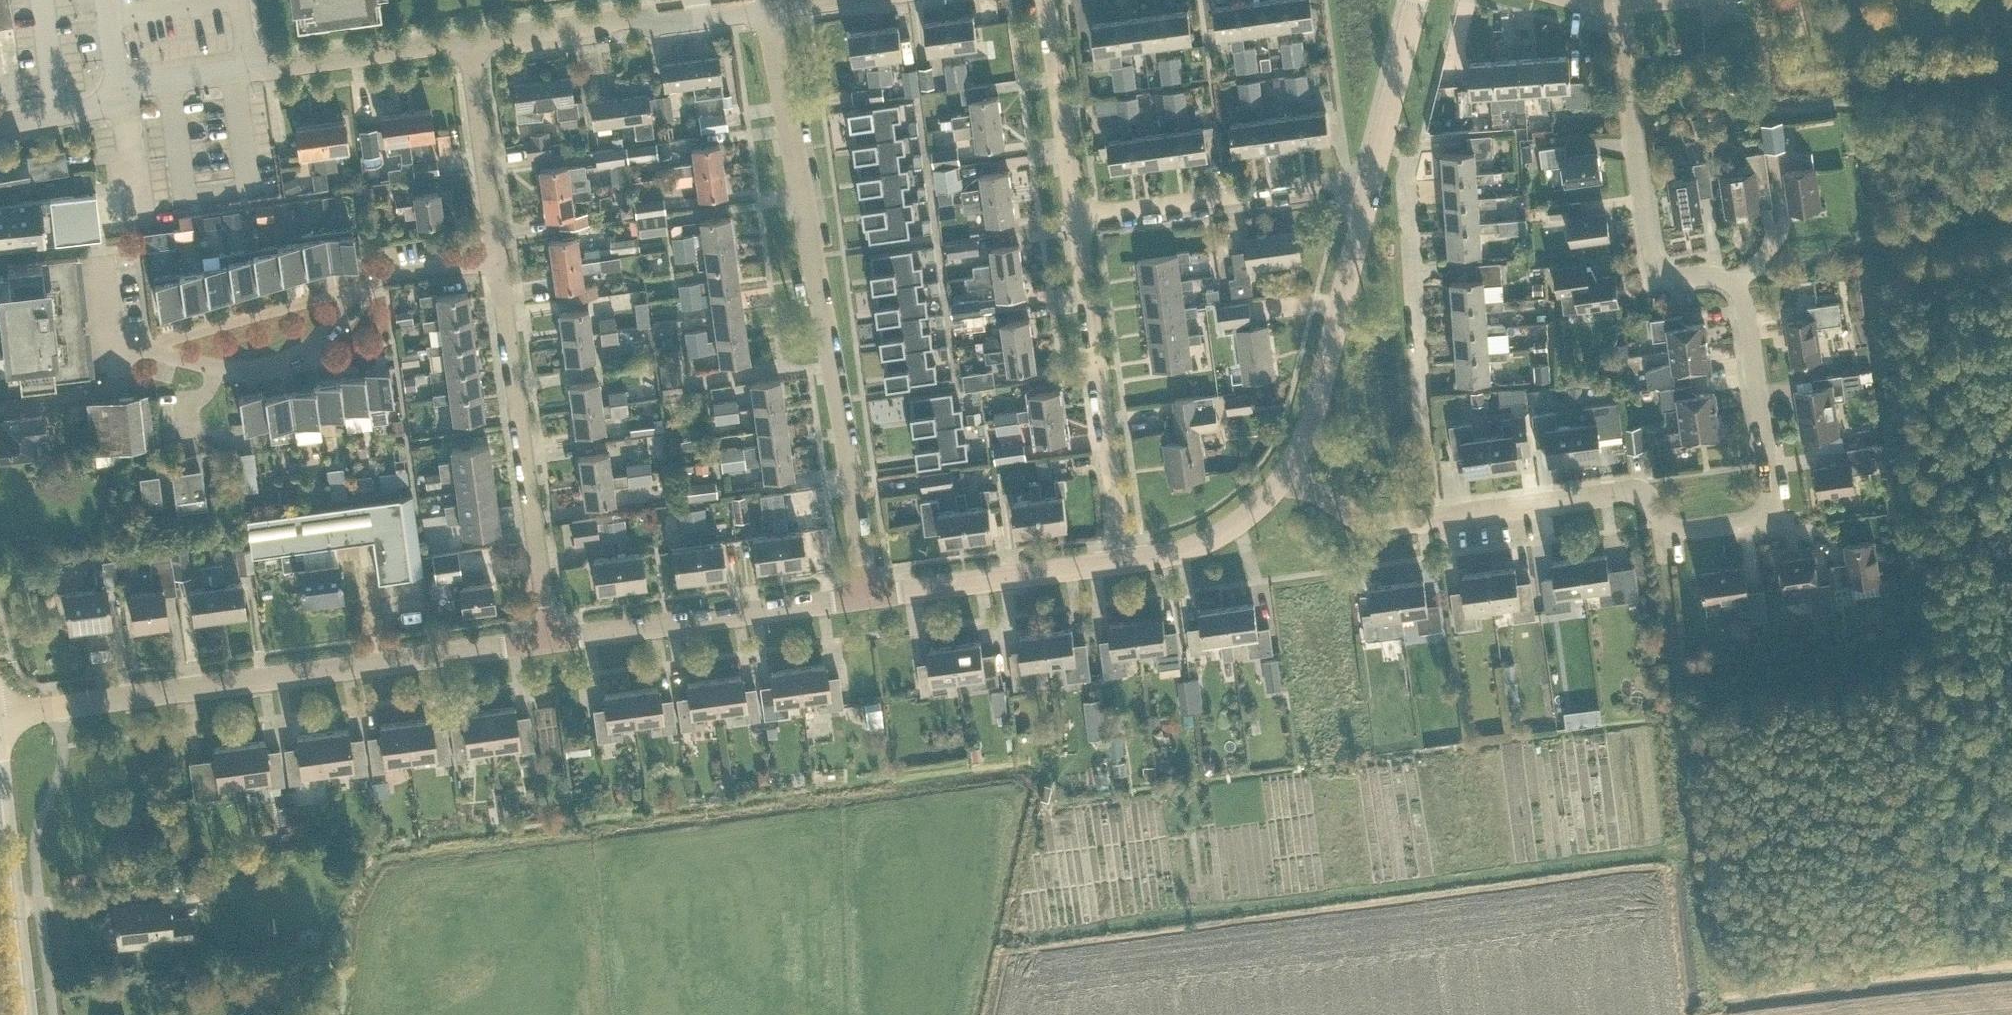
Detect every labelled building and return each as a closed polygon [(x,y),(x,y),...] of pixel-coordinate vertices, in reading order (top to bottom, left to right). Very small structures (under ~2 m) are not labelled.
[(11,23),(7,0),(0,0),(0,25),(11,23)] [(295,19),(326,15),(326,14),(324,14),(323,7),(335,5),(336,14),(337,14),(336,5),(348,4),(349,10),(347,11),(347,12),(379,8),(378,0),(292,0),(295,19)] [(1243,32),(1266,29),(1262,0),(1258,0),(1238,3),(1242,32),(1243,32)] [(1289,26),(1286,0),(1262,0),(1266,29),(1289,26)] [(1313,22),(1310,0),(1286,0),(1289,26),(1313,22)] [(1242,32),(1238,3),(1214,6),(1218,35),(1230,34),(1232,49),(1234,61),(1235,73),(1247,72),(1244,48),(1245,48),(1243,32),(1242,32)] [(1167,42),(1192,39),(1188,10),(1163,13),(1167,42)] [(1144,46),(1167,42),(1163,13),(1140,16),(1144,46)] [(953,48),(977,45),(973,15),(949,19),(953,48)] [(1135,86),(1134,74),(1130,48),(1144,46),(1140,16),(1116,19),(1120,49),(1125,88),(1135,86)] [(929,51),(953,48),(949,19),(925,22),(929,51)] [(1120,49),(1116,19),(1092,23),(1096,52),(1110,50),(1112,66),(1114,77),(1116,89),(1125,88),(1120,49)] [(890,57),(902,55),(898,25),(874,29),(878,58),(881,83),(893,81),(890,57)] [(881,83),(878,58),(874,29),(850,32),(854,59),(854,61),(855,61),(867,60),(868,68),(867,68),(869,84),(881,83)] [(1291,41),(1295,64),(1303,63),(1302,52),(1300,40),(1291,41)] [(1295,64),(1291,41),(1281,43),(1282,54),(1284,66),(1295,64)] [(1255,70),(1254,59),(1253,47),(1245,48),(1244,48),(1247,72),(1255,70)] [(1566,105),(1587,104),(1585,79),(1570,81),(1568,55),(1543,57),(1545,89),(1549,89),(1565,88),(1566,105)] [(722,93),(720,81),(716,56),(688,60),(692,85),(693,97),(722,93)] [(1183,80),(1181,68),(1180,56),(1169,58),(1173,82),(1183,80)] [(1550,106),(1549,89),(1545,89),(1543,57),(1518,58),(1521,91),(1524,90),(1540,89),(1541,107),(1550,106)] [(1160,59),(1161,71),(1163,83),(1173,82),(1169,58),(1160,59)] [(1526,108),(1524,90),(1521,91),(1518,58),(1494,60),(1496,93),(1500,92),(1515,91),(1516,109),(1526,108)] [(663,89),(692,85),(688,60),(660,63),(663,89)] [(1501,110),(1500,92),(1496,93),(1494,60),(1468,62),(1470,88),(1458,89),(1460,113),(1472,112),(1471,94),(1490,93),(1492,111),(1501,110)] [(966,61),(956,63),(955,63),(960,86),(970,86),(970,85),(966,61)] [(945,64),(948,88),(959,86),(955,63),(945,64)] [(935,86),(932,64),(919,66),(922,88),(935,86)] [(920,93),(917,67),(903,69),(906,95),(920,93)] [(1308,98),(1307,86),(1305,75),(1296,76),(1299,99),(1308,98)] [(575,99),(571,100),(568,76),(540,80),(543,105),(544,105),(555,104),(557,117),(577,114),(575,99)] [(1299,99),(1296,76),(1286,77),(1287,89),(1289,100),(1299,99)] [(544,105),(543,105),(540,80),(512,84),(517,120),(541,118),(544,105)] [(1249,82),(1252,105),(1263,104),(1261,92),(1259,81),(1249,82)] [(998,95),(989,96),(987,82),(970,85),(970,86),(960,87),(962,101),(971,100),(973,118),(968,119),(967,114),(953,116),(954,126),(1002,119),(998,95)] [(1252,105),(1249,82),(1239,84),(1240,95),(1242,107),(1252,105)] [(1730,82),(1726,85),(1725,89),(1727,93),(1735,95),(1739,92),(1740,87),(1738,84),(1730,82)] [(884,98),(883,85),(852,89),(853,102),(884,98)] [(1207,156),(1205,136),(1203,126),(1189,128),(1187,114),(1186,103),(1184,91),(1174,92),(1178,115),(1179,130),(1183,159),(1207,156)] [(1332,91),(1324,92),(1325,102),(1333,101),(1332,91)] [(1178,115),(1174,92),(1164,94),(1165,105),(1167,117),(1178,115)] [(669,93),(655,95),(658,120),(672,118),(669,93)] [(731,104),(730,93),(722,94),(723,105),(731,104)] [(618,98),(621,123),(632,121),(635,137),(653,135),(650,118),(649,118),(648,109),(657,108),(655,95),(646,96),(646,94),(618,98)] [(1127,99),(1130,122),(1139,120),(1136,97),(1127,99)] [(593,127),(621,123),(618,98),(590,101),(593,127)] [(1130,122),(1127,99),(1095,103),(1097,114),(1117,111),(1121,138),(1108,139),(1112,169),(1136,166),(1132,136),(1130,122)] [(856,142),(896,136),(894,121),(901,120),(899,103),(857,108),(859,120),(853,121),(856,142)] [(436,159),(431,159),(421,161),(419,143),(414,144),(413,138),(432,136),(429,108),(404,111),(411,159),(412,159),(414,175),(438,172),(436,159)] [(1305,142),(1329,139),(1325,109),(1301,113),(1305,142)] [(727,128),(724,110),(697,114),(700,132),(727,128)] [(411,159),(404,111),(380,115),(384,142),(385,153),(399,151),(401,160),(411,159)] [(1282,146),(1305,142),(1301,113),(1278,116),(1282,146)] [(1258,149),(1282,146),(1278,116),(1254,119),(1258,149)] [(948,118),(939,119),(940,126),(949,124),(948,118)] [(977,147),(1005,143),(1002,119),(954,126),(956,136),(975,133),(977,147)] [(1234,152),(1258,149),(1254,119),(1230,123),(1234,152)] [(328,150),(347,148),(343,120),(319,123),(325,171),(335,169),(333,155),(328,156),(328,150)] [(1766,150),(1786,148),(1782,120),(1762,123),(1766,150)] [(911,134),(918,133),(917,121),(909,122),(911,134)] [(315,172),(325,171),(319,123),(294,126),(298,154),(317,152),(318,157),(313,158),(315,172)] [(662,126),(663,137),(673,136),(671,124),(662,126)] [(376,127),(358,130),(362,156),(379,154),(376,127)] [(549,142),(548,129),(527,132),(528,136),(524,136),(527,158),(550,155),(550,152),(560,151),(559,140),(549,142)] [(1160,162),(1183,159),(1179,130),(1156,133),(1160,162)] [(436,133),(439,152),(452,151),(449,132),(436,133)] [(1136,166),(1160,162),(1156,133),(1132,136),(1136,166)] [(1476,175),(1476,172),(1475,156),(1493,155),(1491,134),(1467,135),(1468,151),(1442,152),(1444,178),(1476,175)] [(622,135),(610,137),(612,145),(623,144),(622,135)] [(860,174),(901,169),(899,153),(906,152),(904,135),(896,136),(856,142),(860,174)] [(657,156),(655,140),(625,144),(627,160),(657,156)] [(1533,158),(1531,143),(1521,145),(1522,159),(1533,158)] [(1565,184),(1601,179),(1597,151),(1566,155),(1565,143),(1539,147),(1542,167),(1562,164),(1565,184)] [(674,175),(722,168),(718,144),(690,148),(692,162),(672,165),(674,175)] [(608,165),(615,164),(618,183),(630,181),(628,162),(623,163),(621,145),(593,149),(596,166),(608,165)] [(960,162),(958,146),(931,150),(933,166),(960,162)] [(67,172),(64,149),(25,155),(26,158),(0,162),(0,184),(67,172)] [(1737,163),(1738,173),(1720,176),(1726,212),(1761,207),(1757,186),(1770,184),(1764,150),(1746,153),(1747,162),(1737,163)] [(915,166),(923,165),(922,153),(913,154),(915,166)] [(1699,196),(1713,194),(1708,160),(1693,162),(1695,176),(1668,180),(1675,220),(1702,216),(1699,196)] [(963,186),(960,164),(933,168),(936,190),(938,190),(940,203),(953,201),(951,187),(963,186)] [(589,186),(587,176),(584,177),(582,165),(566,167),(566,165),(538,169),(541,193),(589,186)] [(1790,211),(1820,206),(1814,167),(1785,171),(1790,211)] [(697,196),(725,192),(722,168),(674,175),(675,185),(690,183),(689,178),(694,177),(697,196)] [(865,207),(905,201),(903,186),(910,185),(908,168),(901,169),(860,174),(865,207)] [(965,200),(1012,194),(1008,169),(981,173),(983,192),(978,193),(977,188),(963,190),(965,200)] [(90,170),(81,170),(81,182),(91,182),(90,170)] [(1478,200),(1478,196),(1477,181),(1494,180),(1494,170),(1476,172),(1476,175),(1444,178),(1446,203),(1478,200)] [(326,187),(324,171),(312,173),(314,189),(326,187)] [(301,187),(296,175),(282,181),(287,193),(301,187)] [(374,197),(372,184),(359,186),(361,199),(374,197)] [(570,199),(590,196),(589,186),(541,193),(545,217),(557,215),(559,227),(586,223),(585,211),(572,213),(570,199)] [(920,199),(927,198),(926,186),(918,187),(920,199)] [(417,223),(441,220),(437,191),(393,197),(395,208),(402,207),(404,217),(416,215),(417,223)] [(100,235),(98,224),(96,203),(95,192),(0,202),(0,247),(100,235)] [(336,204),(335,193),(320,195),(322,206),(336,204)] [(987,222),(1015,218),(1012,194),(965,200),(966,210),(980,208),(979,203),(985,202),(987,222)] [(1480,225),(1480,221),(1478,206),(1496,204),(1495,195),(1478,196),(1478,200),(1446,203),(1447,227),(1480,225)] [(633,201),(635,216),(664,212),(662,196),(633,201)] [(1583,213),(1582,199),(1547,204),(1549,218),(1583,213)] [(905,201),(865,207),(870,241),(910,235),(908,218),(915,217),(912,200),(905,201)] [(620,217),(633,215),(631,202),(618,204),(620,217)] [(273,219),(271,203),(254,205),(257,221),(273,219)] [(241,224),(238,209),(222,212),(224,226),(241,224)] [(220,225),(218,212),(202,214),(204,227),(220,225)] [(666,232),(664,213),(636,216),(639,236),(666,232)] [(1571,242),(1609,237),(1606,213),(1568,218),(1571,242)] [(194,227),(192,215),(178,218),(180,229),(194,227)] [(702,244),(732,240),(728,216),(699,220),(701,232),(671,236),(673,248),(693,246),(702,244)] [(1480,230),(1497,229),(1497,233),(1527,232),(1526,218),(1497,220),(1480,221),(1480,225),(1447,227),(1449,253),(1482,250),(1480,230)] [(924,232),(932,231),(930,219),(923,220),(924,232)] [(639,249),(637,236),(637,235),(636,226),(635,226),(627,227),(628,237),(608,240),(610,253),(639,249)] [(325,230),(330,268),(356,264),(351,227),(325,230)] [(175,242),(173,228),(163,229),(165,244),(175,242)] [(306,271),(330,268),(325,230),(300,234),(301,242),(305,271),(306,271)] [(1249,268),(1301,261),(1297,231),(1245,238),(1247,252),(1232,254),(1236,280),(1230,281),(1232,295),(1252,292),(1249,268)] [(551,264),(599,258),(598,248),(583,250),(584,255),(578,256),(576,236),(548,240),(551,264)] [(980,252),(978,238),(945,242),(947,257),(980,252)] [(705,268),(735,264),(732,240),(702,244),(705,268)] [(306,275),(306,271),(305,271),(301,242),(277,245),(276,245),(281,278),(306,275)] [(276,245),(277,245),(277,244),(251,248),(252,256),(256,285),(257,285),(282,282),(281,278),(276,245)] [(974,275),(1022,268),(1019,244),(991,248),(993,267),(988,268),(987,263),(973,265),(974,275)] [(693,246),(673,248),(675,260),(694,257),(693,246)] [(929,260),(936,259),(934,246),(927,247),(929,260)] [(227,260),(227,263),(228,263),(232,293),(232,292),(257,289),(257,285),(256,285),(252,256),(251,248),(226,251),(228,259),(227,260)] [(876,288),(917,283),(924,282),(922,265),(914,266),(912,249),(872,254),(876,288)] [(1190,258),(1190,257),(1189,250),(1176,251),(1176,254),(1138,259),(1142,287),(1181,282),(1180,279),(1178,260),(1190,258)] [(580,271),(600,268),(601,269),(620,267),(619,256),(599,258),(551,264),(555,289),(570,287),(572,298),(596,295),(594,283),(582,285),(580,271)] [(81,311),(75,257),(6,265),(9,291),(1,292),(2,297),(0,298),(0,306),(1,315),(4,315),(5,320),(81,311)] [(1486,303),(1485,299),(1484,284),(1502,283),(1500,261),(1476,263),(1477,278),(1451,280),(1453,305),(1486,303)] [(233,296),(232,292),(232,293),(228,263),(227,263),(202,267),(203,270),(207,300),(208,299),(233,296)] [(1578,309),(1619,304),(1614,274),(1592,277),(1590,263),(1554,268),(1558,292),(1561,292),(1564,310),(1578,308),(1578,309)] [(709,291),(738,287),(735,264),(705,268),(707,280),(698,281),(678,283),(679,295),(699,293),(709,291)] [(997,296),(999,296),(1025,293),(1022,268),(974,275),(967,276),(969,287),(996,283),(997,295),(997,296)] [(208,303),(208,299),(207,300),(203,270),(179,274),(178,274),(183,307),(208,303)] [(178,274),(179,274),(179,272),(152,276),(158,314),(184,310),(183,307),(178,274)] [(1185,309),(1184,306),(1182,287),(1194,286),(1193,277),(1180,279),(1181,282),(1142,287),(1146,315),(1185,309)] [(933,293),(940,291),(938,280),(931,281),(933,293)] [(1533,283),(1533,294),(1543,294),(1542,282),(1533,283)] [(876,288),(881,321),(921,315),(928,314),(926,297),(919,298),(917,283),(876,288)] [(712,315),(741,311),(738,287),(709,291),(712,315)] [(1206,289),(1208,300),(1220,298),(1218,287),(1206,289)] [(438,321),(470,317),(466,291),(436,296),(436,293),(418,295),(419,304),(436,302),(438,317),(438,321)] [(699,293),(679,295),(681,307),(701,304),(699,293)] [(953,315),(982,311),(980,297),(951,300),(953,315)] [(1487,328),(1487,324),(1486,309),(1504,307),(1503,298),(1485,299),(1486,303),(1453,305),(1455,330),(1487,328)] [(1815,326),(1841,322),(1838,301),(1806,306),(1808,318),(1786,321),(1792,363),(1820,358),(1815,326)] [(1274,377),(1267,325),(1251,327),(1248,302),(1217,306),(1220,326),(1224,325),(1224,331),(1233,330),(1240,382),(1274,377)] [(1188,336),(1188,333),(1185,315),(1198,313),(1197,304),(1184,306),(1185,309),(1146,315),(1149,342),(1188,336)] [(412,322),(410,308),(393,310),(396,324),(412,322)] [(561,336),(590,332),(587,308),(558,312),(561,336)] [(715,338),(744,334),(741,311),(712,315),(715,338)] [(937,325),(945,324),(943,312),(936,313),(937,325)] [(1671,349),(1707,344),(1704,322),(1683,325),(1682,314),(1650,318),(1653,340),(1669,337),(1671,349)] [(881,321),(885,353),(926,348),(933,347),(930,330),(923,331),(921,315),(881,321)] [(442,346),(473,341),(470,317),(438,321),(438,317),(422,319),(423,329),(439,326),(441,342),(442,346)] [(598,331),(614,329),(613,319),(612,317),(596,319),(597,321),(597,324),(598,331)] [(985,350),(1033,343),(1029,318),(1002,323),(1005,342),(999,343),(998,337),(984,340),(985,350)] [(19,384),(88,376),(82,322),(6,331),(6,335),(3,336),(5,353),(8,353),(9,358),(16,357),(19,384)] [(1489,353),(1489,349),(1488,333),(1505,332),(1505,323),(1487,324),(1487,328),(1455,330),(1457,355),(1489,353)] [(686,342),(706,339),(704,328),(684,330),(686,342)] [(614,329),(598,331),(600,343),(615,341),(614,330),(614,329)] [(590,332),(561,336),(564,360),(594,356),(590,332)] [(1189,342),(1202,340),(1200,332),(1188,333),(1188,336),(1149,342),(1153,370),(1192,364),(1189,342)] [(718,362),(748,358),(744,334),(715,338),(706,339),(686,342),(688,354),(717,350),(718,362)] [(1534,346),(1547,345),(1546,335),(1533,336),(1534,346)] [(445,370),(476,366),(473,341),(442,346),(441,342),(425,344),(426,353),(443,351),(445,366),(445,370)] [(1009,371),(1036,367),(1033,343),(985,350),(987,361),(1007,358),(1009,371)] [(941,358),(949,357),(948,344),(940,345),(941,358)] [(1636,389),(1648,387),(1656,386),(1655,385),(1691,380),(1689,369),(1711,366),(1707,344),(1671,349),(1672,360),(1645,369),(1646,371),(1633,373),(1636,389)] [(928,363),(926,348),(885,353),(888,374),(894,373),(896,385),(937,379),(935,362),(928,363)] [(1490,358),(1507,357),(1507,348),(1489,349),(1489,353),(1457,355),(1458,380),(1491,378),(1490,358)] [(418,363),(416,349),(399,351),(401,365),(418,363)] [(682,381),(679,360),(658,363),(661,384),(682,381)] [(1550,379),(1549,362),(1533,363),(1534,380),(1550,379)] [(361,370),(362,374),(367,408),(368,411),(369,411),(371,422),(387,420),(386,410),(389,405),(393,404),(388,366),(361,370)] [(448,395),(480,390),(476,366),(445,370),(445,366),(428,369),(429,378),(446,376),(448,391),(448,395)] [(964,389),(993,385),(991,370),(962,374),(964,389)] [(344,415),(368,411),(367,408),(362,374),(337,377),(337,381),(342,415),(343,415),(344,418),(345,418),(344,415)] [(1830,388),(1837,387),(1835,374),(1812,378),(1813,390),(1797,392),(1803,435),(1837,430),(1830,388)] [(416,388),(415,375),(402,376),(404,389),(416,388)] [(752,406),(782,402),(779,378),(749,382),(752,406)] [(597,380),(568,384),(571,408),(600,404),(599,393),(597,380)] [(320,422),(344,418),(343,415),(342,415),(337,381),(312,384),(313,388),(318,422),(319,422),(319,426),(320,425),(320,422)] [(1680,418),(1717,413),(1714,391),(1693,394),(1691,383),(1660,388),(1663,409),(1679,407),(1680,418)] [(1570,400),(1583,398),(1581,384),(1568,385),(1570,400)] [(1525,386),(1512,388),(1513,401),(1526,399),(1525,386)] [(294,429),(319,426),(319,422),(318,422),(313,388),(288,391),(293,424),(294,424),(294,429)] [(974,401),(982,400),(980,388),(973,389),(974,401)] [(1543,388),(1526,390),(1527,401),(1545,399),(1543,388)] [(1034,417),(1063,413),(1060,389),(1031,393),(1032,406),(994,411),(995,424),(1020,421),(1019,419),(1034,417)] [(452,420),(483,416),(480,390),(448,395),(448,391),(432,393),(433,402),(449,400),(452,420)] [(624,390),(607,392),(608,403),(625,400),(624,390)] [(1473,405),(1484,403),(1483,390),(1471,391),(1473,405)] [(264,395),(264,391),(237,395),(242,428),(267,424),(268,424),(264,395)] [(267,424),(267,428),(269,441),(295,437),(294,429),(294,424),(293,424),(288,391),(264,395),(268,424),(267,424)] [(916,431),(957,425),(964,424),(961,407),(954,408),(952,391),(911,396),(916,431)] [(154,445),(148,393),(85,400),(91,452),(98,451),(99,464),(121,461),(120,449),(154,445)] [(1228,413),(1252,410),(1251,406),(1255,405),(1253,394),(1250,395),(1250,394),(1226,397),(1228,413)] [(1218,425),(1215,409),(1214,395),(1174,402),(1176,414),(1180,441),(1166,443),(1168,459),(1166,459),(1168,471),(1170,471),(1171,481),(1203,476),(1196,428),(1218,425)] [(713,412),(736,409),(735,398),(711,402),(713,412)] [(1912,399),(1903,399),(1904,416),(1913,415),(1912,399)] [(600,404),(571,408),(574,432),(604,428),(602,416),(627,413),(625,400),(608,403),(600,404)] [(1601,453),(1599,437),(1622,434),(1617,401),(1583,406),(1585,422),(1571,424),(1576,456),(1601,453)] [(756,430),(785,426),(782,402),(752,406),(756,430)] [(714,422),(738,418),(736,409),(713,412),(714,422)] [(981,409),(968,411),(969,421),(982,419),(981,409)] [(1576,456),(1571,424),(1557,426),(1555,410),(1532,413),(1536,445),(1548,444),(1550,460),(1576,456)] [(1037,441),(1067,437),(1063,413),(1034,417),(1037,441)] [(1685,440),(1720,435),(1717,413),(1680,418),(1682,428),(1666,431),(1668,444),(1685,442),(1685,440)] [(1518,448),(1529,446),(1524,414),(1502,418),(1504,433),(1489,436),(1493,467),(1520,464),(1518,448)] [(45,451),(43,434),(41,415),(2,419),(4,437),(0,438),(0,458),(35,454),(35,452),(45,451)] [(664,430),(662,416),(628,420),(629,434),(664,430)] [(393,433),(402,432),(400,418),(392,419),(393,433)] [(978,434),(987,433),(985,421),(977,422),(978,434)] [(1020,421),(995,424),(997,433),(1021,430),(1020,421)] [(1493,467),(1489,436),(1474,438),(1472,422),(1449,425),(1454,457),(1465,455),(1467,471),(1493,467)] [(1628,450),(1644,448),(1640,424),(1625,426),(1628,450)] [(925,451),(927,462),(968,457),(966,439),(959,440),(957,425),(916,431),(919,452),(925,451)] [(719,459),(788,449),(785,426),(756,430),(758,445),(742,447),(742,446),(718,449),(719,459)] [(1026,457),(1024,441),(992,446),(995,462),(1026,457)] [(490,464),(489,461),(487,442),(450,447),(452,460),(438,462),(439,471),(490,464)] [(1873,469),(1871,461),(1869,444),(1841,448),(1843,462),(1815,467),(1819,495),(1855,489),(1852,472),(1873,469)] [(257,447),(242,448),(243,486),(258,485),(257,447)] [(792,474),(790,461),(788,449),(719,459),(721,469),(744,466),(744,465),(760,462),(762,478),(792,474)] [(609,466),(608,461),(607,452),(577,456),(581,480),(620,475),(619,465),(609,466)] [(1039,477),(1051,475),(1049,459),(1037,460),(1039,477)] [(650,471),(649,461),(624,464),(626,474),(650,471)] [(706,461),(695,463),(696,471),(708,469),(706,461)] [(456,490),(493,485),(490,464),(439,471),(440,479),(440,480),(454,478),(456,490)] [(201,468),(171,472),(176,510),(206,506),(201,468)] [(405,468),(394,469),(395,482),(407,481),(405,468)] [(954,485),(952,469),(921,473),(923,490),(954,485)] [(438,470),(424,472),(426,483),(440,482),(438,470)] [(612,486),(651,481),(650,471),(626,474),(620,475),(581,480),(584,504),(613,500),(612,486)] [(158,474),(139,477),(143,506),(162,504),(158,474)] [(372,487),(371,475),(354,477),(356,489),(372,487)] [(1063,495),(1066,495),(1064,478),(1054,479),(1057,495),(1041,497),(1038,498),(1042,529),(1067,525),(1063,495)] [(298,501),(295,481),(278,483),(281,504),(298,501)] [(687,499),(703,497),(701,481),(685,483),(687,499)] [(1038,498),(1041,497),(1039,481),(1030,482),(1032,499),(1013,501),(1017,532),(1042,529),(1038,498)] [(345,482),(330,484),(332,498),(347,496),(345,482)] [(444,513),(495,507),(493,485),(456,490),(457,503),(443,505),(444,513)] [(963,508),(968,539),(993,536),(989,506),(992,505),(991,503),(999,502),(997,487),(989,488),(989,487),(980,489),(982,505),(967,507),(963,508)] [(782,491),(770,492),(770,497),(773,517),(784,516),(785,515),(785,513),(782,495),(782,491)] [(963,508),(967,507),(965,491),(955,492),(958,509),(941,511),(939,497),(921,499),(925,532),(941,530),(943,543),(968,539),(963,508)] [(770,492),(759,494),(762,519),(773,517),(770,497),(770,492)] [(305,508),(246,516),(249,537),(251,553),(279,549),(281,565),(303,562),(301,546),(334,541),(350,539),(371,536),(377,579),(402,576),(401,576),(413,574),(422,573),(412,494),(402,495),(305,508)] [(748,520),(744,494),(730,496),(734,522),(748,520)] [(461,533),(498,528),(495,507),(444,513),(446,522),(460,520),(461,533)] [(702,507),(691,508),(693,528),(704,527),(705,526),(702,507)] [(693,528),(691,508),(679,510),(681,530),(693,528)] [(611,519),(610,512),(594,514),(594,516),(571,519),(574,544),(598,541),(598,533),(601,533),(602,541),(614,539),(611,519)] [(614,539),(626,537),(623,518),(611,519),(614,539)] [(787,531),(775,533),(780,565),(804,562),(799,530),(787,531)] [(775,533),(751,536),(755,568),(780,565),(775,533)] [(1876,539),(1843,543),(1846,571),(1832,573),(1836,604),(1853,601),(1851,583),(1881,579),(1876,539)] [(707,543),(695,544),(700,576),(724,572),(720,541),(707,543)] [(191,575),(186,544),(170,546),(174,578),(191,575)] [(695,544),(671,547),(676,579),(700,576),(695,544)] [(174,587),(171,564),(168,547),(147,550),(149,567),(152,589),(128,592),(133,627),(166,622),(162,589),(174,587)] [(252,554),(249,554),(248,547),(234,549),(238,572),(254,570),(252,554)] [(1922,548),(1923,563),(1933,562),(1932,547),(1922,548)] [(461,585),(458,567),(456,550),(432,553),(436,582),(444,581),(446,597),(460,595),(462,610),(494,606),(490,581),(461,585)] [(620,587),(644,583),(640,552),(616,555),(620,587)] [(1634,565),(1622,567),(1608,569),(1606,553),(1579,557),(1584,589),(1599,587),(1601,602),(1639,597),(1634,565)] [(596,590),(620,587),(616,555),(591,558),(596,590)] [(1833,611),(1831,595),(1829,581),(1818,583),(1814,556),(1779,561),(1783,589),(1808,585),(1812,613),(1833,611)] [(1569,591),(1584,589),(1579,557),(1553,561),(1555,576),(1542,578),(1546,610),(1571,607),(1569,591)] [(105,581),(117,580),(114,558),(101,560),(102,566),(92,568),(94,587),(64,591),(68,627),(110,621),(105,581)] [(219,615),(244,612),(240,581),(224,583),(221,561),(211,562),(219,615)] [(193,619),(219,615),(211,562),(201,564),(204,586),(189,588),(193,619)] [(302,601),(342,595),(337,562),(297,567),(302,601)] [(1514,619),(1535,616),(1530,580),(1517,582),(1515,566),(1488,570),(1494,606),(1512,603),(1514,619)] [(1751,620),(1768,618),(1763,588),(1747,590),(1744,566),(1700,572),(1705,602),(1739,598),(1741,612),(1750,611),(1751,620)] [(1,572),(5,590),(16,587),(12,569),(1,572)] [(1475,609),(1494,606),(1488,570),(1462,574),(1464,590),(1451,591),(1456,627),(1477,624),(1475,609)] [(1419,631),(1442,628),(1439,603),(1427,604),(1423,579),(1397,583),(1402,615),(1417,613),(1419,631)] [(1387,617),(1402,615),(1397,583),(1371,587),(1374,612),(1362,613),(1366,639),(1389,635),(1387,617)] [(1250,655),(1273,651),(1269,626),(1257,628),(1254,603),(1227,607),(1231,638),(1232,638),(1247,636),(1250,655)] [(1235,657),(1232,638),(1231,638),(1227,607),(1200,610),(1202,626),(1188,628),(1191,652),(1206,650),(1205,642),(1221,640),(1223,658),(1235,657)] [(1158,667),(1181,664),(1176,629),(1164,630),(1162,616),(1136,619),(1140,649),(1155,647),(1158,667)] [(1110,623),(1112,638),(1100,639),(1105,675),(1128,672),(1125,652),(1140,649),(1136,619),(1110,623)] [(1072,628),(1046,632),(1050,662),(1065,660),(1068,680),(1091,677),(1086,641),(1074,643),(1072,628)] [(1035,664),(1050,662),(1046,632),(1019,635),(1021,650),(1009,652),(1014,688),(1038,684),(1035,664)] [(973,687),(999,683),(995,652),(982,654),(980,641),(954,644),(959,678),(972,676),(973,687)] [(1751,655),(1755,654),(1754,643),(1738,645),(1739,657),(1752,656),(1751,655)] [(946,680),(959,678),(954,644),(928,648),(930,661),(918,663),(922,694),(948,690),(946,680)] [(1282,687),(1278,657),(1263,659),(1267,689),(1282,687)] [(1517,680),(1514,661),(1504,663),(1508,687),(1506,687),(1508,699),(1518,698),(1515,680),(1517,680)] [(839,707),(842,706),(838,675),(825,677),(823,663),(796,666),(801,698),(815,696),(817,710),(830,708),(839,707)] [(1563,687),(1561,664),(1552,665),(1555,688),(1563,687)] [(786,701),(801,698),(796,666),(769,670),(771,684),(759,686),(763,717),(788,714),(786,701)] [(734,721),(759,718),(754,686),(742,688),(740,674),(713,678),(717,710),(732,708),(734,721)] [(1190,677),(1195,709),(1203,708),(1199,675),(1190,677)] [(1186,710),(1195,709),(1190,677),(1181,678),(1186,710)] [(703,712),(717,710),(713,678),(686,682),(688,696),(675,697),(680,729),(705,725),(703,712)] [(651,733),(676,729),(671,698),(658,700),(656,686),(630,689),(634,722),(649,720),(651,733)] [(1373,697),(1382,696),(1382,686),(1372,687),(1373,697)] [(619,724),(634,722),(630,689),(603,693),(605,707),(592,709),(596,741),(621,737),(619,724)] [(1004,689),(992,691),(993,702),(1006,701),(1004,689)] [(1105,735),(1100,696),(1085,698),(1090,737),(1105,735)] [(881,725),(878,699),(864,701),(867,727),(881,725)] [(518,751),(533,749),(528,715),(514,716),(513,705),(487,709),(492,746),(517,743),(518,751)] [(468,749),(492,746),(487,709),(462,712),(463,723),(449,725),(454,760),(469,758),(468,749)] [(1600,722),(1599,719),(1598,709),(1586,710),(1588,721),(1588,723),(1600,722)] [(1007,712),(997,713),(998,721),(1008,720),(1008,713),(1007,712)] [(435,762),(450,760),(445,726),(431,728),(430,717),(404,720),(409,757),(434,754),(435,762)] [(385,761),(409,757),(404,720),(379,724),(380,735),(366,737),(371,771),(386,769),(385,761)] [(766,726),(767,736),(776,735),(775,725),(766,726)] [(352,774),(367,772),(362,737),(348,739),(347,728),(321,731),(326,769),(351,765),(352,774)] [(302,772),(326,769),(321,731),(296,735),(297,746),(283,748),(288,782),(303,780),(302,772)] [(1124,753),(1122,733),(1108,735),(1110,755),(1111,755),(1112,761),(1122,759),(1121,754),(1124,753)] [(269,785),(284,783),(279,749),(265,750),(264,739),(238,743),(243,780),(268,777),(269,785)] [(219,784),(243,780),(238,743),(213,746),(214,757),(188,761),(193,798),(220,795),(219,784)] [(756,767),(758,782),(769,780),(768,765),(756,767)] [(373,795),(389,793),(387,780),(371,783),(373,795)] [(118,947),(191,938),(188,915),(169,918),(167,899),(112,906),(118,947)] [(182,999),(195,999),(195,990),(195,987),(182,987),(182,999)]
